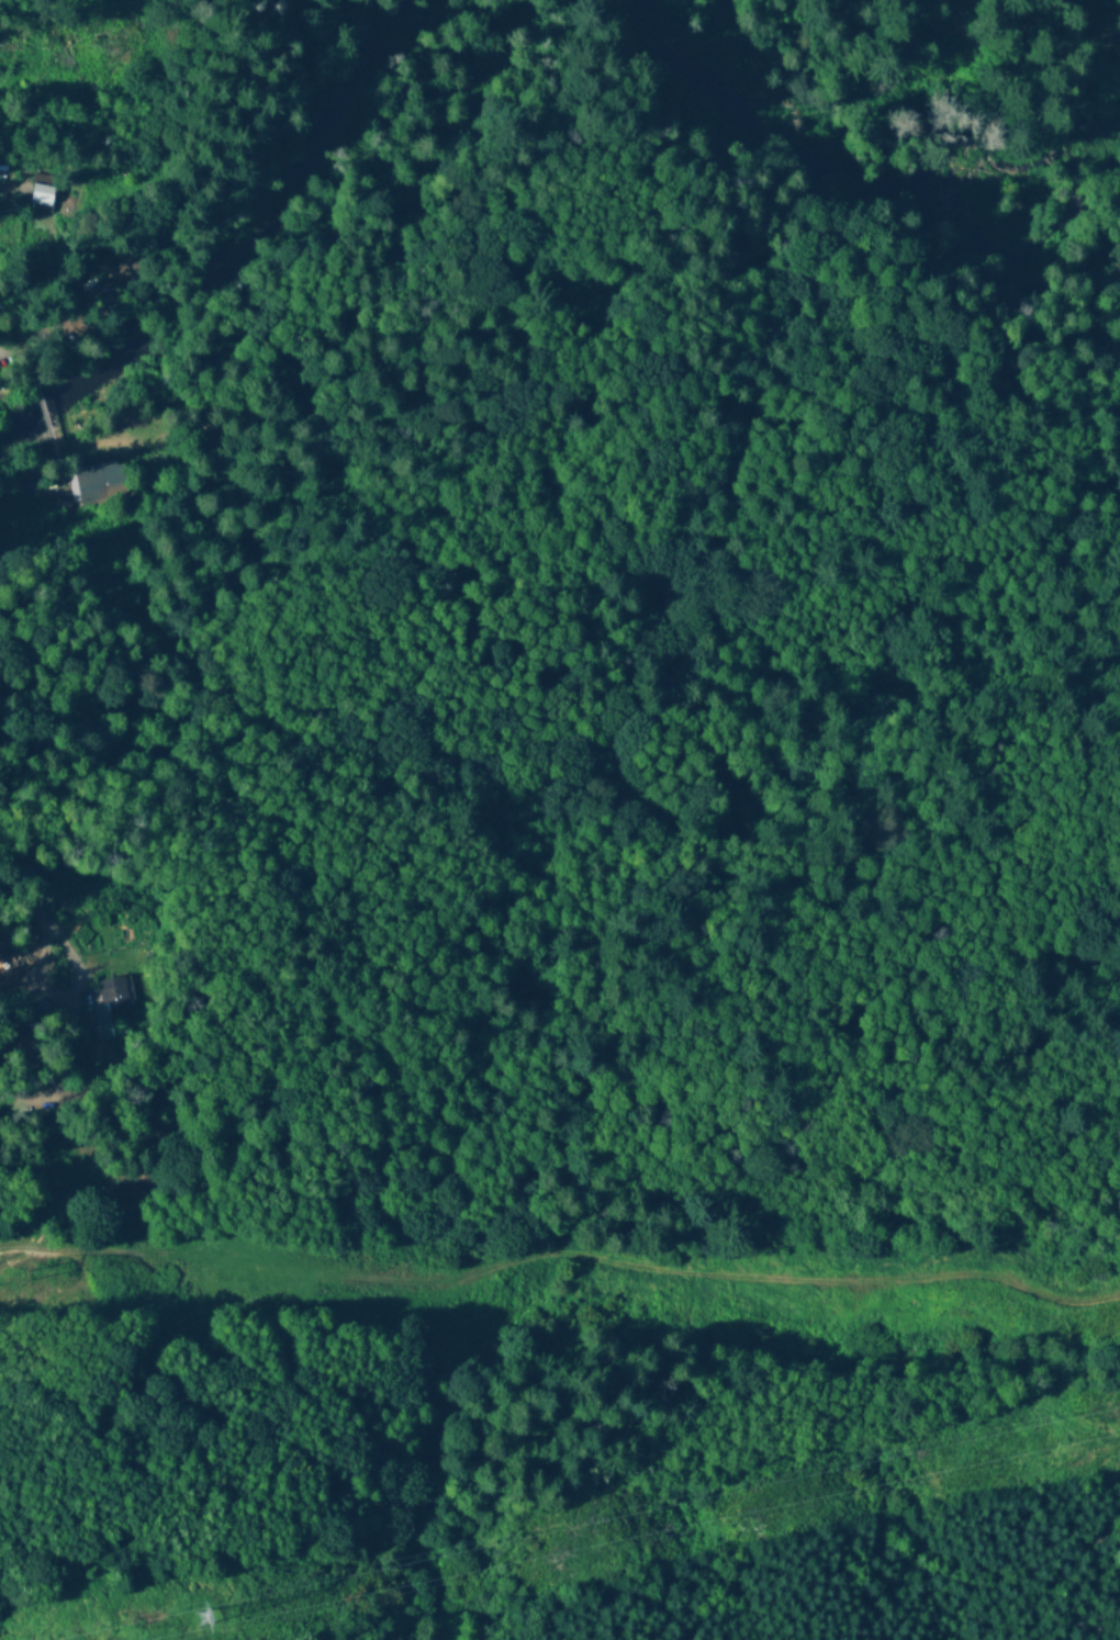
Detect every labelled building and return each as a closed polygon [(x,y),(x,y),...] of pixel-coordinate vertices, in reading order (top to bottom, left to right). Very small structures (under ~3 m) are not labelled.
[(29,208),(51,212),(55,186),(32,183),(29,208)] [(73,475),(79,502),(125,493),(119,466),(73,475)] [(123,979),(100,988),(112,1020),(135,1011),(123,979)]
